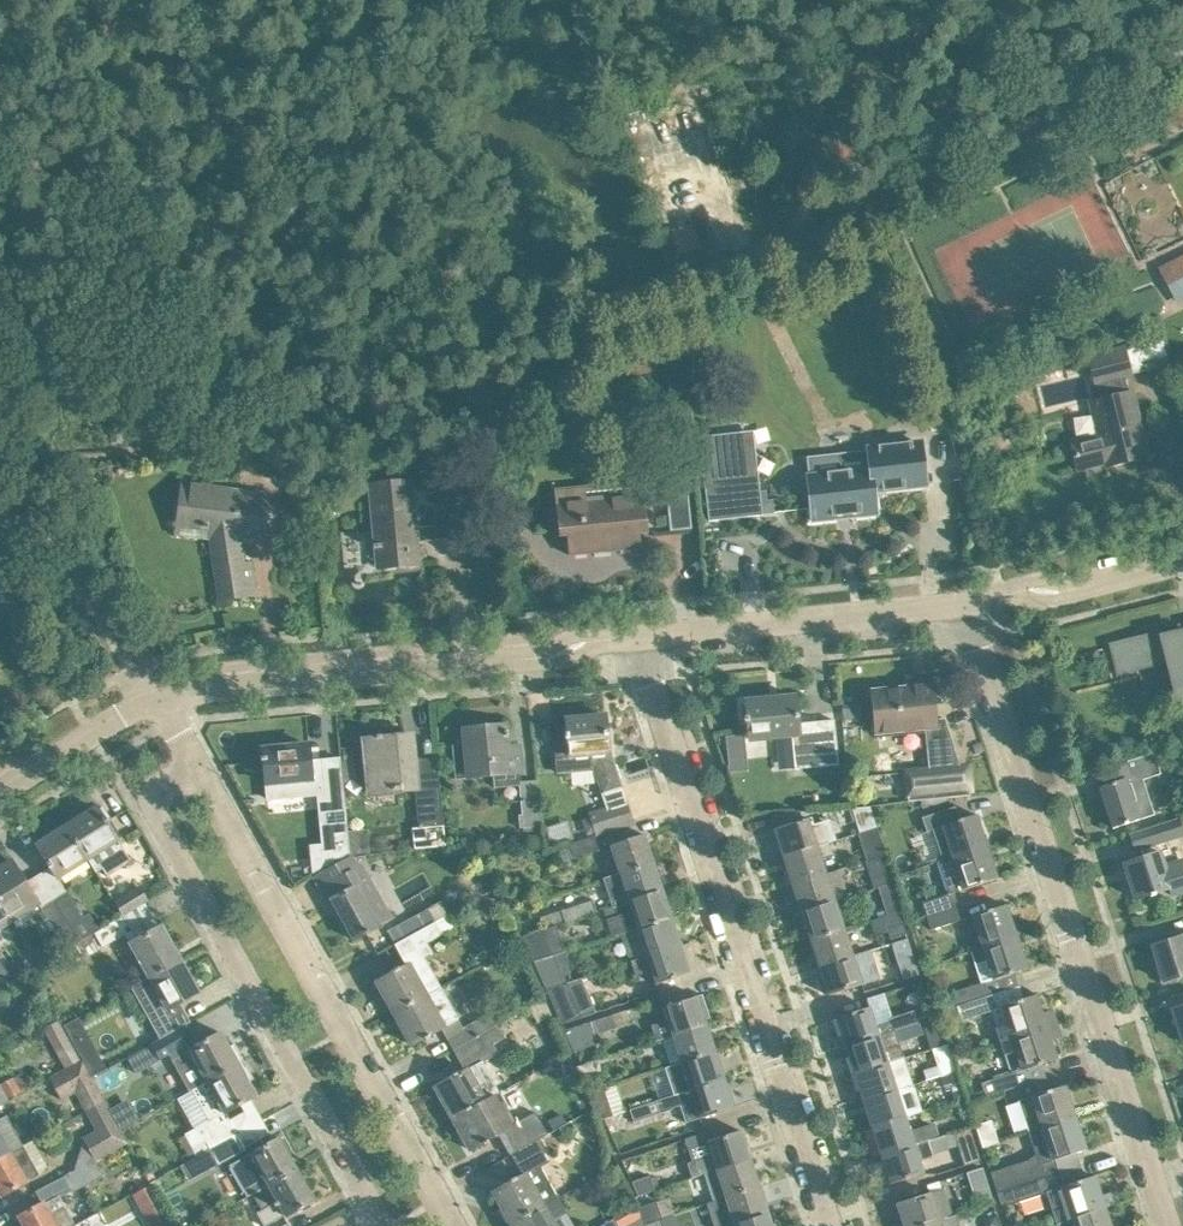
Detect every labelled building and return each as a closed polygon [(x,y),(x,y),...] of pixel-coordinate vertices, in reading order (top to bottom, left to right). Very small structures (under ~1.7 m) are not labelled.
[(1158,268),(1177,305),(1182,302),(1182,255),(1158,268)] [(1101,436),(1072,444),(1072,445),(1078,469),(1106,462),(1107,466),(1147,455),(1141,432),(1131,391),(1129,392),(1125,379),(1134,377),(1133,374),(1171,365),(1165,339),(1126,348),(1125,345),(1086,355),(1094,386),(1099,385),(1102,399),(1092,401),(1101,436)] [(763,515),(762,513),(757,471),(754,471),(751,443),(738,432),(700,437),(709,521),(763,515)] [(867,466),(806,473),(810,510),(812,510),(813,519),(855,514),(855,510),(874,508),(874,512),(876,512),(873,482),(925,476),(922,442),(865,448),(867,466)] [(686,477),(665,479),(670,530),(692,528),(686,477)] [(412,480),(367,484),(373,545),(373,549),(376,549),(377,568),(420,564),(417,542),(437,540),(466,537),(466,532),(480,531),(477,505),(463,506),(434,509),(436,526),(417,528),(412,480)] [(242,565),(239,541),(237,531),(265,527),(270,494),(210,486),(211,485),(183,482),(181,501),(185,501),(183,521),(203,524),(202,527),(208,527),(208,525),(215,525),(214,535),(211,535),(221,599),(255,593),(250,564),(242,565)] [(639,482),(558,490),(560,514),(558,515),(560,535),(559,536),(567,536),(568,554),(641,547),(640,533),(648,532),(648,531),(647,531),(639,482)] [(1141,667),(1167,661),(1180,711),(1182,710),(1182,630),(1161,636),(1161,637),(1150,640),(1149,635),(1111,645),(1118,673),(1141,667)] [(872,692),(874,715),(876,732),(923,727),(926,751),(931,750),(933,776),(901,779),(904,801),(970,795),(945,718),(935,719),(932,683),(908,685),(908,688),(872,692)] [(747,706),(743,706),(745,722),(748,722),(750,739),(751,739),(793,735),(794,751),(795,768),(839,764),(835,719),(826,720),(808,722),(798,723),(795,696),(746,701),(747,706)] [(555,742),(557,766),(558,772),(593,769),(607,809),(590,814),(597,835),(633,823),(609,752),(606,715),(566,719),(567,733),(565,733),(566,739),(568,738),(568,742),(556,743),(556,742),(555,742)] [(469,728),(471,744),(453,746),(456,778),(493,774),(495,788),(519,785),(522,814),(519,815),(520,828),(540,826),(536,780),(523,781),(518,746),(508,747),(506,736),(508,736),(508,731),(506,731),(505,725),(469,728)] [(367,738),(369,762),(372,791),(402,788),(403,790),(416,789),(420,827),(412,827),(415,849),(446,846),(438,760),(413,762),(411,734),(381,737),(381,734),(376,735),(377,737),(367,738)] [(744,734),(726,736),(728,754),(746,752),(744,734)] [(264,757),(261,757),(262,761),(264,761),(266,782),(265,782),(266,799),(307,795),(323,793),(323,784),(320,760),(310,761),(308,744),(263,748),(264,757)] [(1160,773),(1154,754),(1146,755),(1104,769),(1109,784),(1099,787),(1113,828),(1155,814),(1143,779),(1160,773)] [(852,807),(860,831),(877,825),(871,806),(852,807)] [(98,807),(67,826),(88,859),(88,858),(96,871),(102,868),(107,875),(131,860),(120,843),(116,845),(114,842),(118,840),(107,822),(109,821),(106,817),(104,818),(98,807)] [(976,814),(953,822),(943,825),(949,844),(938,848),(942,860),(938,861),(938,862),(987,846),(976,814)] [(929,815),(898,825),(902,839),(934,829),(929,815)] [(1143,857),(1125,863),(1136,898),(1150,894),(1150,896),(1155,894),(1155,892),(1169,888),(1172,895),(1182,891),(1182,859),(1176,837),(1182,835),(1182,834),(1178,817),(1130,833),(1135,851),(1140,849),(1143,857)] [(808,818),(797,821),(774,829),(783,856),(836,839),(830,819),(811,826),(808,818)] [(351,856),(348,825),(327,827),(330,867),(334,865),(351,856)] [(885,853),(877,825),(860,831),(860,832),(858,832),(867,859),(885,853)] [(67,826),(36,845),(47,862),(46,863),(49,868),(37,875),(80,943),(99,930),(89,913),(83,917),(67,891),(65,892),(57,878),(88,859),(67,826)] [(645,834),(622,841),(611,845),(620,873),(603,878),(604,878),(654,862),(645,834)] [(601,849),(597,835),(558,848),(563,862),(601,849)] [(783,856),(792,884),(826,873),(821,857),(833,853),(829,843),(783,856)] [(987,846),(938,862),(949,894),(997,878),(987,846)] [(886,854),(885,853),(867,859),(867,860),(854,864),(857,872),(868,869),(874,887),(889,882),(881,856),(886,854)] [(360,866),(353,855),(351,856),(334,865),(330,867),(313,877),(326,870),(340,895),(331,900),(353,940),(378,926),(377,924),(391,916),(363,865),(360,866)] [(0,868),(0,902),(11,920),(39,903),(68,950),(74,946),(80,943),(37,875),(26,882),(25,881),(12,860),(0,868)] [(663,889),(654,862),(604,878),(613,906),(663,889)] [(835,900),(826,873),(792,884),(801,911),(835,900)] [(576,888),(571,874),(561,878),(565,891),(576,888)] [(889,883),(889,882),(874,887),(874,888),(878,887),(887,913),(899,909),(890,883),(889,883)] [(140,887),(115,902),(123,915),(148,900),(140,887)] [(672,917),(663,889),(613,906),(604,909),(613,936),(638,928),(672,917)] [(959,905),(954,892),(904,908),(909,921),(927,916),(959,905)] [(592,900),(540,917),(544,928),(556,925),(596,912),(592,900)] [(844,928),(835,900),(801,911),(810,939),(844,928)] [(11,920),(0,902),(0,927),(11,920)] [(1006,904),(983,912),(972,915),(978,935),(967,939),(971,951),(1016,936),(1006,904)] [(963,919),(959,905),(927,916),(931,929),(963,919)] [(434,922),(428,909),(399,925),(406,937),(434,922)] [(907,933),(899,909),(887,913),(887,915),(870,921),(875,937),(888,933),(890,938),(907,933)] [(80,943),(74,946),(83,960),(88,956),(102,948),(125,934),(132,930),(123,915),(99,930),(80,943)] [(681,944),(672,917),(638,928),(621,934),(630,961),(681,944)] [(442,934),(434,922),(406,937),(395,944),(406,965),(377,981),(395,1013),(441,987),(424,957),(433,952),(427,943),(442,934)] [(544,928),(522,936),(534,960),(564,950),(556,925),(544,928)] [(162,926),(141,938),(131,943),(149,976),(180,959),(162,926)] [(853,955),(844,928),(810,939),(819,966),(853,955)] [(1174,938),(1152,946),(1157,963),(1155,963),(1162,983),(1174,979),(1174,977),(1182,974),(1182,935),(1174,938)] [(1027,968),(1016,936),(971,951),(976,964),(987,960),(993,979),(1027,968)] [(908,938),(892,943),(904,980),(920,975),(908,938)] [(690,973),(681,944),(630,961),(631,961),(636,976),(652,971),(656,984),(690,973)] [(871,949),(853,955),(819,966),(828,995),(881,978),(871,949)] [(566,982),(554,955),(549,957),(535,963),(546,989),(566,982)] [(199,992),(180,959),(149,976),(168,1010),(199,992)] [(0,991),(13,982),(7,974),(0,962),(0,990),(0,991)] [(566,983),(566,982),(546,989),(561,1024),(582,1017),(568,983),(566,983)] [(1024,999),(1020,985),(956,1006),(961,1020),(991,1010),(1001,1041),(1055,1024),(1050,1011),(1042,1013),(1036,995),(1024,999)] [(702,994),(663,1006),(668,1020),(652,1025),(657,1040),(673,1035),(706,1024),(703,1014),(708,1012),(702,994)] [(395,1013),(412,1044),(444,1027),(427,996),(395,1013)] [(1172,1009),(1182,1042),(1182,1005),(1172,1009)] [(870,1006),(859,1010),(836,1017),(845,1045),(917,1021),(914,1010),(893,1017),(893,1018),(875,1023),(870,1006)] [(631,1024),(627,1010),(565,1030),(574,1051),(597,1044),(595,1035),(631,1024)] [(78,1018),(63,1026),(80,1057),(95,1049),(78,1018)] [(918,1023),(917,1021),(845,1045),(854,1073),(888,1062),(879,1035),(918,1023)] [(479,1035),(472,1022),(448,1035),(456,1048),(497,1024),(479,1035)] [(504,1037),(497,1024),(456,1048),(467,1069),(435,1086),(453,1118),(500,1092),(483,1062),(498,1053),(493,1043),(504,1037)] [(715,1051),(706,1024),(673,1035),(682,1062),(715,1051)] [(1055,1024),(1001,1041),(1012,1073),(981,1083),(986,1096),(1046,1077),(1042,1064),(1056,1059),(1050,1040),(1059,1037),(1055,1024)] [(914,1025),(898,1030),(902,1041),(918,1036),(914,1025)] [(152,1044),(132,1055),(140,1071),(161,1060),(188,1045),(179,1028),(160,1039),(152,1043),(152,1044)] [(200,1044),(172,1060),(190,1092),(192,1090),(207,1082),(239,1064),(244,1061),(234,1043),(229,1046),(222,1032),(200,1044)] [(931,1049),(932,1049),(942,1045),(938,1034),(927,1038),(931,1049)] [(938,1065),(923,1070),(926,1079),(956,1069),(947,1043),(932,1049),(938,1065)] [(724,1078),(715,1051),(682,1062),(690,1090),(724,1078)] [(913,1084),(904,1057),(854,1073),(863,1100),(898,1089),(913,1084)] [(50,1078),(62,1101),(76,1093),(85,1111),(105,1100),(106,1100),(83,1060),(66,1070),(50,1078)] [(209,1120),(185,1134),(197,1156),(210,1149),(237,1134),(226,1112),(257,1095),(249,1082),(254,1079),(244,1061),(239,1064),(207,1082),(192,1090),(209,1120)] [(962,1086),(956,1069),(926,1079),(926,1080),(940,1075),(942,1083),(947,1081),(950,1090),(962,1086)] [(23,1092),(30,1087),(21,1072),(0,1084),(0,1104),(23,1092)] [(1050,1090),(1046,1077),(986,1096),(986,1097),(1017,1086),(1022,1099),(1018,1100),(1029,1132),(1076,1117),(1065,1085),(1050,1090)] [(690,1090),(630,1109),(634,1121),(681,1105),(687,1122),(733,1107),(724,1078),(690,1090)] [(589,1094),(597,1116),(598,1120),(613,1115),(604,1089),(589,1094)] [(863,1100),(872,1128),(906,1117),(898,1089),(863,1100)] [(500,1092),(453,1118),(470,1149),(502,1132),(514,1153),(536,1140),(524,1119),(517,1123),(500,1092)] [(128,1142),(105,1100),(85,1111),(96,1131),(83,1138),(95,1160),(128,1142)] [(561,1113),(548,1121),(553,1129),(566,1122),(561,1113)] [(7,1115),(0,1118),(0,1158),(23,1145),(7,1115)] [(872,1128),(881,1156),(915,1145),(906,1117),(872,1128)] [(1076,1117),(1029,1132),(1040,1164),(1086,1149),(1076,1117)] [(970,1128),(915,1146),(915,1145),(881,1156),(890,1183),(924,1172),(920,1160),(933,1156),(932,1154),(958,1145),(964,1165),(980,1160),(970,1128)] [(741,1130),(718,1138),(707,1141),(712,1154),(694,1160),(688,1162),(692,1177),(750,1158),(741,1130)] [(237,1134),(210,1149),(218,1164),(233,1156),(246,1149),(237,1134)] [(245,1156),(230,1165),(248,1197),(253,1194),(263,1188),(263,1187),(297,1169),(279,1137),(258,1149),(245,1156)] [(548,1162),(536,1140),(514,1153),(526,1174),(516,1179),(515,1177),(511,1179),(512,1181),(494,1191),(511,1223),(558,1197),(541,1166),(548,1162)] [(1,1196),(40,1175),(23,1145),(0,1158),(0,1194),(1,1196)] [(759,1186),(750,1158),(717,1170),(726,1197),(759,1186)] [(1017,1163),(991,1171),(998,1192),(1000,1191),(1024,1184),(1017,1163)] [(90,1164),(42,1189),(49,1203),(46,1205),(44,1202),(18,1217),(23,1225),(72,1225),(74,1225),(60,1197),(86,1184),(85,1182),(96,1176),(90,1164)] [(994,1202),(983,1167),(967,1172),(978,1207),(994,1202)] [(253,1194),(262,1210),(256,1213),(264,1225),(265,1225),(285,1215),(286,1216),(294,1212),(315,1200),(297,1169),(263,1187),(263,1188),(253,1194)] [(655,1189),(650,1175),(633,1181),(638,1195),(655,1189)] [(1095,1175),(1072,1183),(1046,1191),(1056,1224),(1105,1208),(1095,1175)] [(1028,1197),(1024,1184),(1000,1191),(1005,1205),(1028,1197)] [(133,1194),(152,1225),(170,1225),(171,1225),(148,1185),(133,1194)] [(759,1186),(726,1197),(730,1209),(721,1212),(725,1225),(728,1225),(768,1213),(759,1186)] [(943,1188),(896,1203),(904,1225),(922,1225),(957,1214),(953,1215),(943,1188)] [(558,1197),(512,1223),(511,1223),(513,1225),(555,1225),(552,1221),(567,1213),(558,1197)] [(658,1201),(639,1208),(645,1223),(663,1217),(658,1201)] [(994,1202),(978,1207),(978,1208),(983,1206),(986,1216),(985,1216),(988,1225),(1002,1225),(994,1202)] [(1105,1208),(1056,1224),(1057,1225),(1111,1225),(1105,1208)] [(768,1213),(728,1225),(773,1225),(768,1213)] [(957,1214),(922,1225),(961,1225),(957,1214)] [(663,1217),(645,1223),(646,1225),(665,1225),(663,1217)] [(184,1218),(174,1223),(176,1225),(189,1225),(184,1218)] [(614,1218),(600,1225),(619,1225),(614,1218)]
